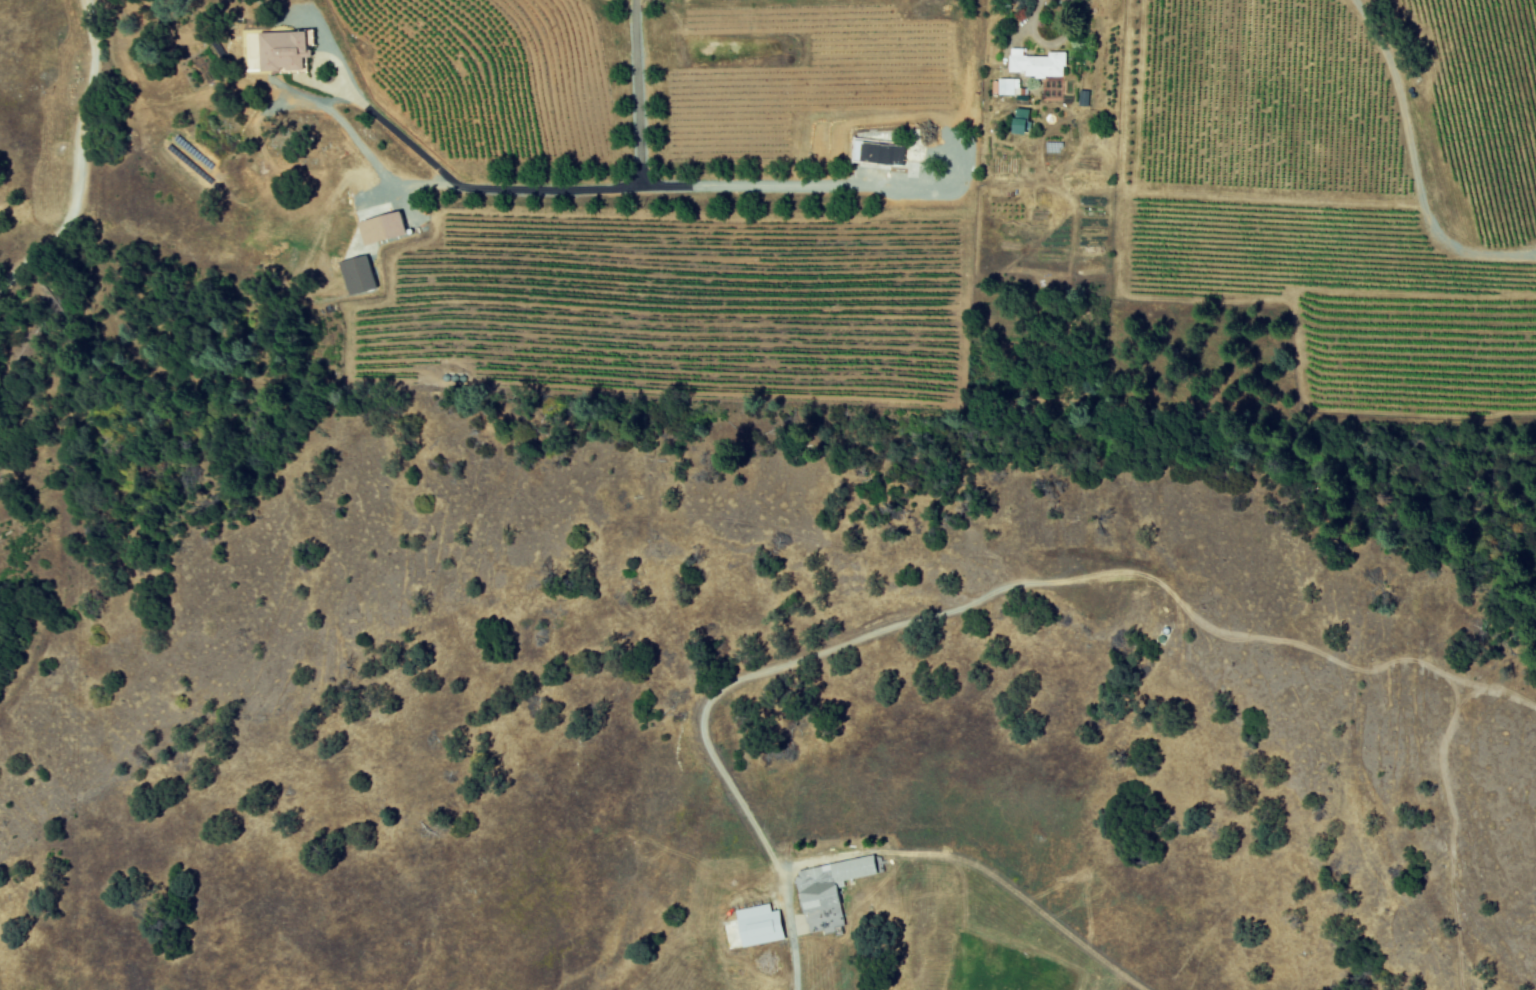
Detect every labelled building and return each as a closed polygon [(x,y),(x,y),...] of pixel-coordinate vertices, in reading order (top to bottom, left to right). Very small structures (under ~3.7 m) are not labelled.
[(262,33),(263,72),(307,71),(306,58),(313,58),(312,32),(262,33)] [(1067,52),(1051,52),(1051,56),(1024,56),(1025,49),(1011,49),(1011,72),(1027,72),(1027,77),(1067,77),(1067,52)] [(994,95),(1021,95),(1020,80),(994,80),(994,95)] [(1079,106),(1089,107),(1090,91),(1080,90),(1079,106)] [(1018,134),(1031,134),(1032,109),(1019,108),(1018,134)] [(366,244),(409,237),(405,214),(362,221),(366,244)] [(846,905),(841,881),(881,873),(878,854),(796,870),(804,912),(792,914),(796,936),(809,933),(805,913),(846,905)] [(739,909),(743,945),(787,940),(784,909),(773,911),(772,905),(739,909)]
